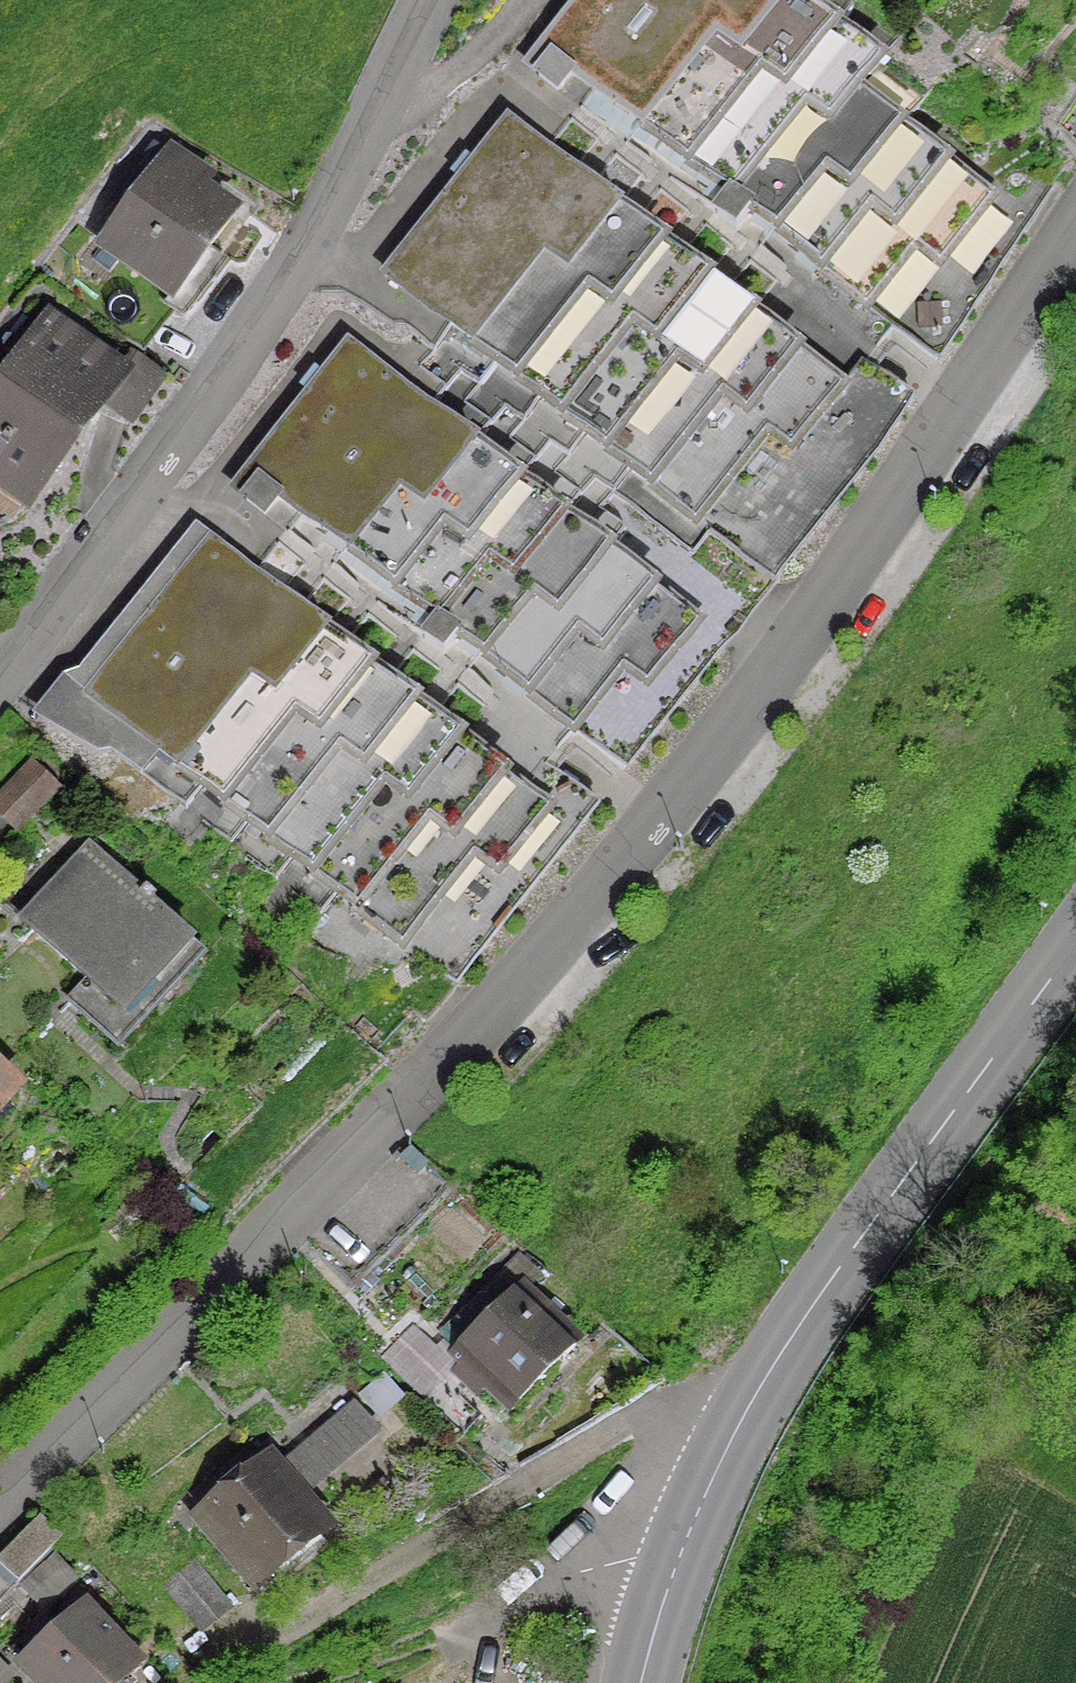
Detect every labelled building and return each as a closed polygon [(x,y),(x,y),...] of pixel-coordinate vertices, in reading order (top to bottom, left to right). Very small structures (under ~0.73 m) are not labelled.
[(523,64),(542,78),(555,61),(641,127),(712,34),(743,57),(787,0),(572,0),(523,64)] [(836,17),(813,0),(787,0),(743,57),(712,34),(641,127),(636,135),(679,167),(751,71),(779,92),(836,17)] [(800,158),(858,85),(883,53),(836,17),(779,92),(751,71),(679,167),(724,200),(774,138),(800,158)] [(844,194),(903,120),(858,85),(800,158),(774,138),(724,200),(709,218),(729,234),(743,216),(770,237),(819,174),(844,194)] [(819,174),(770,237),(814,272),(864,210),(888,228),(947,155),(903,120),(844,194),(819,174)] [(612,210),(501,122),(378,277),(465,346),(536,256),(560,275),(612,210)] [(864,210),(814,272),(859,308),(909,245),(932,264),(992,191),(947,155),(888,228),(864,210)] [(99,248),(165,297),(222,219),(193,197),(200,188),(164,161),(144,188),(123,173),(105,198),(125,212),(99,248)] [(560,275),(536,256),(465,346),(510,381),(581,291),(605,310),(656,246),(612,210),(560,275)] [(510,381),(554,417),(626,326),(650,345),(701,281),(656,246),(605,310),(581,291),(510,381)] [(626,326),(554,417),(599,452),(670,362),(694,381),(746,317),(701,281),(650,345),(626,326)] [(670,362),(599,452),(644,488),(715,397),(739,416),(790,352),(746,317),(694,381),(670,362)] [(33,490),(114,381),(41,327),(0,382),(0,465),(33,490)] [(468,446),(341,346),(299,399),(311,408),(237,500),(257,516),(271,498),(342,554),(391,491),(417,511),(468,446)] [(715,397),(644,488),(688,523),(760,433),(784,452),(835,387),(790,352),(739,416),(715,397)] [(461,546),(513,483),(468,446),(417,511),(391,491),(342,554),(386,589),(436,526),(461,546)] [(506,582),(558,518),(513,483),(461,546),(436,526),(386,589),(431,625),(481,562),(506,582)] [(551,617),(602,553),(558,518),(506,582),(481,562),(431,625),(417,643),(436,658),(450,640),(477,661),(527,598),(551,617)] [(319,634),(204,543),(80,697),(172,770),(243,680),(267,699),(319,634)] [(595,653),(646,588),(602,553),(551,617),(527,598),(477,661),(521,697),(571,634),(595,653)] [(616,669),(640,689),(691,624),(646,588),(595,653),(571,634),(521,697),(566,732),(616,669)] [(243,680),(172,770),(216,805),(288,715),(312,734),(364,669),(319,634),(267,699),(243,680)] [(288,715),(216,805),(261,840),(333,751),(357,770),(408,705),(364,669),(312,734),(288,715)] [(333,751),(261,840),(306,876),(377,786),(401,805),(453,741),(408,705),(357,770),(333,751)] [(377,786),(306,876),(350,912),(422,822),(446,841),(497,776),(453,741),(401,805),(377,786)] [(26,765),(0,793),(0,825),(9,834),(51,790),(26,765)] [(422,822),(350,912),(395,947),(467,857),(491,876),(542,812),(497,776),(446,841),(422,822)] [(61,1003),(111,1049),(197,957),(144,907),(148,902),(139,894),(134,898),(82,850),(58,875),(67,884),(48,904),(44,900),(20,926),(80,982),(61,1003)] [(9,1090),(0,1082),(0,1100),(9,1090)] [(496,1277),(508,1288),(529,1266),(517,1254),(496,1277)] [(481,1386),(505,1410),(568,1348),(513,1293),(451,1355),(460,1365),(449,1376),(469,1397),(481,1386)] [(286,1460),(285,1459),(282,1461),(306,1490),(369,1436),(347,1408),(286,1460)] [(192,1521),(248,1590),(320,1530),(264,1461),(192,1521)] [(0,1549),(0,1575),(10,1585),(56,1540),(33,1516),(0,1549)] [(185,1564),(158,1584),(195,1632),(221,1611),(185,1564)] [(14,1666),(29,1682),(116,1682),(132,1669),(77,1609),(14,1666)]
